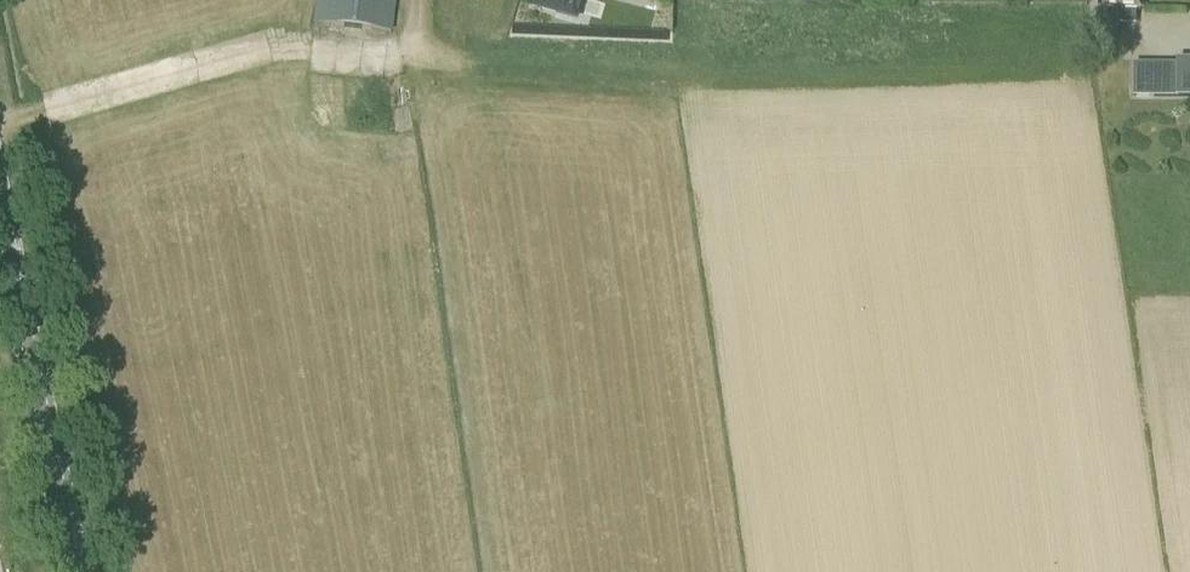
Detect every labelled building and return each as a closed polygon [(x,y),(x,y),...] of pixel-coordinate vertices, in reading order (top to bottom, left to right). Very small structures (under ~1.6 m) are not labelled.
[(395,0),(316,0),(313,26),(391,34),(395,0)] [(531,10),(577,23),(582,0),(534,0),(531,10)] [(1142,0),(1105,0),(1105,10),(1141,11),(1142,0)]
